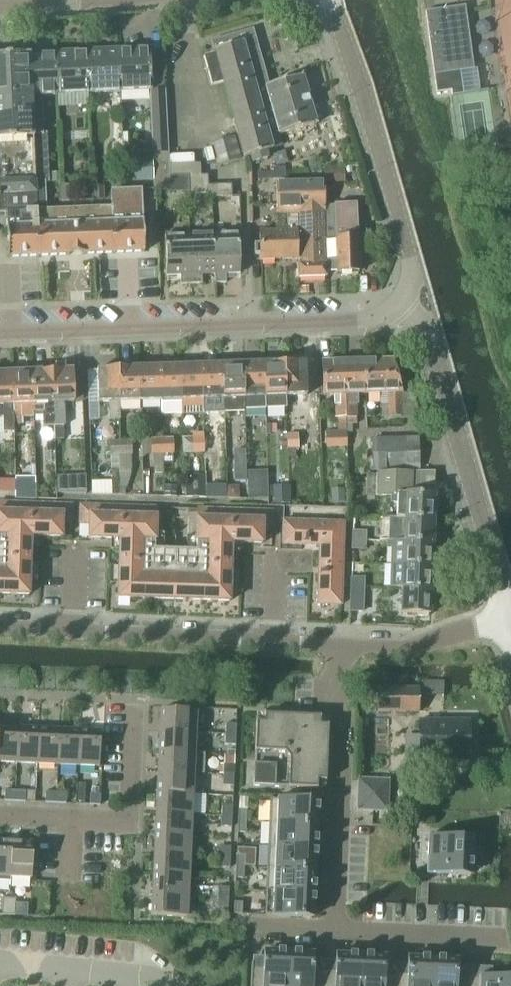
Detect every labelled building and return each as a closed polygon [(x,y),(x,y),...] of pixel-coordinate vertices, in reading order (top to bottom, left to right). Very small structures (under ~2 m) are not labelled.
[(466,7),(425,12),(429,40),(429,45),(435,93),(451,91),(451,96),(463,95),(460,71),(472,69),(466,19),(468,19),(466,7)] [(278,135),(315,125),(301,76),(268,86),(252,29),(206,42),(210,56),(203,58),(211,87),(222,84),(243,158),(249,156),(251,163),(267,159),(265,152),(272,150),(269,137),(277,134),(278,135)] [(149,50),(117,52),(119,93),(148,91),(150,91),(150,79),(149,50)] [(117,52),(86,53),(88,94),(119,93),(117,52)] [(86,53),(55,54),(57,96),(88,94),(86,53)] [(55,54),(29,56),(31,96),(35,184),(44,183),(48,183),(46,134),(42,134),(41,96),(57,96),(55,54)] [(0,57),(0,98),(31,96),(29,56),(0,57)] [(150,91),(148,91),(149,103),(152,154),(169,153),(166,102),(164,102),(163,78),(150,79),(150,91)] [(0,98),(0,212),(5,212),(45,210),(44,183),(35,184),(31,96),(0,98)] [(235,137),(210,145),(217,167),(242,160),(235,137)] [(169,153),(152,154),(152,169),(169,168),(169,166),(169,165),(169,156),(169,153)] [(193,155),(169,156),(169,165),(193,164),(193,155)] [(169,166),(169,168),(169,178),(170,178),(188,177),(201,176),(201,165),(169,166)] [(148,166),(125,167),(126,183),(149,182),(148,166)] [(169,168),(152,169),(153,190),(154,190),(170,189),(170,178),(169,178),(169,168)] [(344,171),(324,172),(324,184),(344,183),(344,171)] [(60,173),(50,174),(51,182),(60,182),(60,173)] [(201,176),(188,177),(189,195),(207,194),(206,186),(207,186),(207,177),(201,177),(201,176)] [(323,183),(276,184),(277,214),(324,213),(324,206),(323,183)] [(207,186),(206,186),(207,194),(208,194),(209,198),(232,197),(231,186),(208,187),(207,186)] [(104,187),(93,187),(93,200),(104,200),(104,187)] [(45,210),(5,212),(6,230),(6,237),(7,258),(39,257),(59,256),(60,256),(89,255),(91,255),(143,253),(141,189),(110,191),(111,207),(45,210)] [(324,214),(323,214),(324,248),(326,272),(335,271),(335,273),(357,272),(355,205),(333,206),(324,206),(324,213),(324,214)] [(285,233),(258,234),(259,261),(298,259),(299,265),(296,265),(297,278),(326,277),(326,272),(324,248),(323,214),(324,214),(324,213),(277,214),(277,215),(285,214),(285,233)] [(212,235),(214,274),(214,283),(225,283),(225,274),(239,274),(237,234),(212,235)] [(201,275),(214,274),(212,235),(189,236),(191,284),(201,284),(201,275)] [(180,284),(191,284),(189,236),(165,237),(166,277),(179,276),(180,284)] [(391,360),(365,361),(366,396),(387,395),(388,417),(401,416),(401,395),(402,395),(391,360)] [(365,361),(344,362),(346,417),(356,417),(356,407),(359,406),(359,396),(366,396),(365,361)] [(305,362),(284,363),(285,396),(306,395),(305,362)] [(344,362),(322,363),(323,396),(334,396),(335,418),(338,418),(346,417),(344,362)] [(284,363),(263,364),(264,396),(265,396),(265,410),(285,409),(285,396),(284,363)] [(263,364),(242,365),(244,411),(265,410),(265,396),(264,396),(263,364)] [(242,365),(221,366),(222,398),(223,413),(244,412),(244,411),(242,365)] [(201,366),(180,367),(182,415),(203,415),(203,399),(202,399),(201,366)] [(221,366),(201,366),(202,399),(203,399),(222,398),(221,366)] [(180,367),(159,368),(161,400),(161,416),(182,415),(180,367)] [(159,368),(139,369),(141,401),(161,400),(159,368)] [(139,369),(117,370),(119,402),(141,401),(139,369)] [(117,370),(96,370),(97,403),(106,403),(107,421),(119,421),(119,402),(117,370)] [(71,371),(52,372),(54,426),(63,426),(63,403),(73,403),(71,371)] [(80,371),(71,371),(73,403),(82,403),(80,371)] [(31,372),(11,373),(13,426),(14,426),(23,426),(23,419),(33,419),(31,372)] [(52,372),(31,372),(33,419),(42,418),(42,426),(54,426),(52,372)] [(0,374),(0,406),(3,405),(4,432),(15,432),(14,426),(13,426),(11,373),(0,374)] [(57,440),(66,439),(65,426),(56,426),(57,440)] [(338,431),(326,431),(326,447),(348,446),(347,433),(347,431),(338,431)] [(298,435),(287,436),(287,449),(298,449),(298,435)] [(215,438),(204,439),(204,452),(216,452),(215,438)] [(417,438),(371,440),(371,472),(378,472),(410,471),(419,471),(419,469),(418,445),(417,438)] [(204,439),(193,439),(193,453),(204,452),(204,439)] [(172,440),(162,441),(162,454),(173,454),(172,440)] [(162,441),(150,441),(151,455),(153,455),(162,454),(162,441)] [(132,442),(120,443),(121,456),(130,456),(132,456),(132,442)] [(54,443),(46,443),(46,453),(54,453),(54,443)] [(120,443),(109,443),(110,457),(118,457),(121,456),(120,443)] [(153,472),(163,472),(162,454),(153,455),(153,456),(153,472)] [(126,489),(130,474),(131,471),(130,456),(121,456),(118,457),(118,469),(119,489),(126,489)] [(118,469),(118,457),(110,457),(110,470),(118,469)] [(246,482),(246,468),(234,469),(234,483),(246,482)] [(378,474),(377,497),(389,496),(390,503),(396,503),(396,518),(433,520),(434,496),(434,494),(409,493),(409,484),(410,471),(378,472),(378,474)] [(367,474),(366,497),(374,497),(377,497),(378,474),(367,474)] [(70,477),(58,478),(58,495),(71,496),(70,477)] [(206,477),(186,477),(186,498),(206,498),(206,477)] [(35,478),(14,479),(15,500),(36,500),(35,478)] [(268,500),(268,478),(247,479),(248,500),(268,500)] [(0,481),(0,493),(14,493),(14,481),(0,481)] [(111,481),(91,482),(91,495),(111,496),(111,481)] [(164,487),(163,497),(175,497),(175,488),(164,487)] [(234,488),(227,488),(227,498),(238,499),(238,492),(234,488)] [(288,490),(272,490),(273,504),(289,504),(288,490)] [(345,492),(331,493),(331,503),(345,503),(345,492)] [(28,596),(30,547),(38,548),(39,537),(61,538),(62,523),(71,524),(72,505),(0,503),(0,595),(28,596)] [(186,551),(163,550),(164,536),(155,536),(156,508),(79,505),(79,524),(88,524),(88,538),(110,539),(110,550),(118,550),(118,568),(111,568),(111,584),(117,584),(117,598),(229,602),(231,554),(239,554),(240,543),(262,544),(263,530),(272,530),(272,512),(197,509),(196,518),(195,537),(186,537),(186,551)] [(388,519),(387,541),(391,541),(432,543),(433,520),(396,518),(396,519),(388,519)] [(343,546),(343,523),(283,520),(282,544),(319,546),(343,546)] [(352,532),(351,540),(366,540),(367,533),(352,532)] [(351,540),(351,551),(366,552),(366,540),(351,540)] [(391,541),(390,564),(431,566),(432,543),(391,541)] [(343,546),(319,546),(317,604),(340,606),(343,546)] [(390,564),(390,589),(401,589),(401,588),(430,589),(431,566),(390,564)] [(350,578),(350,587),(362,587),(363,578),(350,578)] [(349,606),(349,610),(357,611),(361,611),(362,587),(350,587),(349,606)] [(401,589),(400,612),(415,613),(415,616),(427,616),(427,613),(430,613),(430,610),(430,589),(401,588),(401,589)] [(418,713),(418,689),(377,689),(377,713),(418,713)] [(160,710),(159,731),(195,733),(196,712),(160,710)] [(255,722),(252,786),(317,789),(317,781),(325,782),(327,726),(320,725),(320,717),(263,715),(263,723),(255,722)] [(468,721),(418,721),(418,759),(468,760),(468,721)] [(225,724),(224,734),(235,735),(236,724),(225,724)] [(16,764),(18,728),(0,727),(0,763),(16,764)] [(18,728),(16,764),(37,765),(38,729),(18,728)] [(38,729),(37,765),(57,766),(59,730),(38,729)] [(59,730),(57,766),(78,767),(79,730),(59,730)] [(79,730),(78,767),(98,767),(100,731),(79,730)] [(159,731),(158,752),(194,753),(195,733),(159,731)] [(224,734),(224,745),(235,745),(235,735),(224,734)] [(158,752),(157,773),(193,774),(203,775),(204,754),(194,753),(158,752)] [(234,765),(234,755),(223,755),(223,764),(234,765)] [(223,764),(222,776),(233,777),(234,765),(223,764)] [(157,773),(156,793),(192,795),(193,774),(157,773)] [(222,776),(222,786),(233,786),(233,777),(222,776)] [(387,812),(388,779),(362,778),(360,811),(387,812)] [(4,791),(4,801),(15,802),(15,791),(4,791)] [(15,791),(15,802),(25,802),(25,791),(15,791)] [(25,791),(25,802),(35,803),(36,792),(25,791)] [(45,792),(45,803),(56,804),(56,793),(45,792)] [(56,793),(56,804),(65,804),(66,793),(56,793)] [(156,793),(155,814),(191,816),(192,795),(156,793)] [(89,794),(89,805),(100,806),(100,803),(100,795),(98,795),(91,794),(89,794)] [(247,798),(238,798),(238,811),(246,811),(247,798)] [(316,825),(317,802),(273,800),(272,823),(316,825)] [(221,806),(221,817),(232,817),(232,806),(221,806)] [(238,811),(237,823),(245,823),(246,811),(238,811)] [(155,814),(154,834),(190,836),(191,816),(155,814)] [(221,817),(220,827),(231,827),(232,817),(221,817)] [(237,823),(237,834),(245,834),(245,823),(237,823)] [(316,825),(272,823),(271,847),(315,849),(316,825)] [(154,834),(153,855),(190,856),(190,836),(154,834)] [(428,838),(427,873),(454,875),(470,875),(471,840),(456,839),(428,838)] [(9,887),(10,878),(11,842),(0,841),(0,886),(9,887)] [(11,842),(10,878),(31,878),(33,842),(11,842)] [(219,847),(219,858),(230,858),(230,847),(219,847)] [(314,870),(315,849),(271,847),(270,868),(314,870)] [(153,855),(152,875),(189,877),(190,856),(153,855)] [(244,868),(244,857),(236,857),(235,868),(244,868)] [(219,858),(218,868),(229,868),(230,858),(219,858)] [(243,880),(244,868),(235,868),(235,880),(243,880)] [(314,870),(270,868),(269,892),(313,894),(314,870)] [(152,875),(152,895),(188,897),(189,877),(152,875)] [(217,887),(217,898),(228,899),(228,888),(217,887)] [(312,917),(313,894),(269,892),(268,915),(312,917)] [(152,895),(151,916),(187,917),(188,897),(152,895)] [(217,898),(216,908),(227,909),(228,899),(217,898)] [(234,902),(233,914),(241,914),(242,903),(234,902)] [(26,916),(27,905),(15,905),(15,916),(26,916)] [(288,953),(264,952),(263,968),(250,967),(250,985),(286,985),(288,953)] [(323,971),(311,970),(312,954),(288,953),(286,985),(323,985),(323,971)] [(360,956),(336,955),(335,971),(323,971),(323,985),(359,985),(360,956)] [(395,974),(383,973),(384,957),(360,956),(359,985),(395,985),(395,974)] [(432,959),(408,958),(407,974),(395,974),(395,985),(431,985),(432,959)] [(467,977),(455,976),(456,960),(432,959),(431,985),(467,985),(467,977)] [(467,977),(467,985),(510,985),(510,979),(467,977)]
